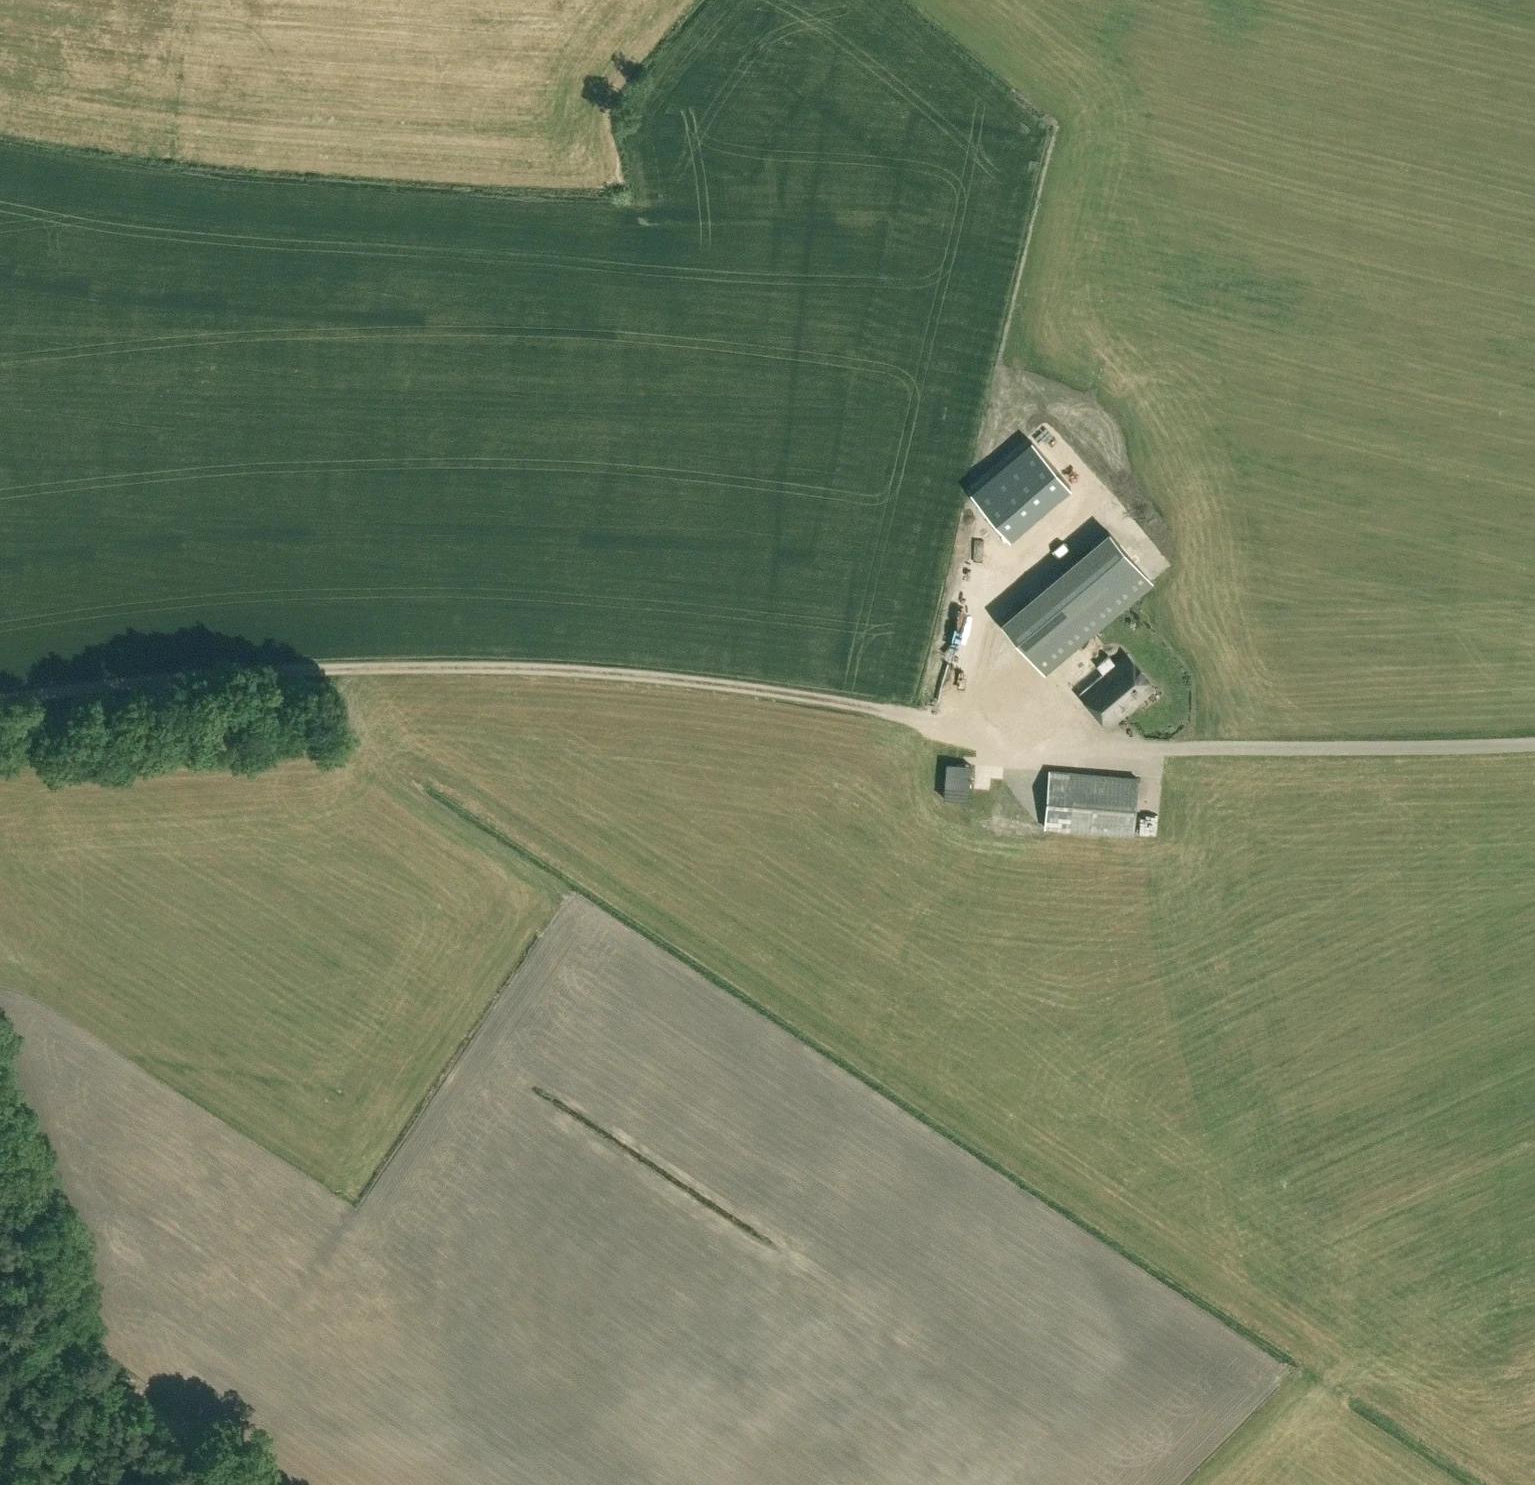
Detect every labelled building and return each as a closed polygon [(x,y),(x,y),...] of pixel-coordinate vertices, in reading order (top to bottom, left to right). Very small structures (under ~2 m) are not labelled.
[(1000,622),(1031,659),(987,697),(1026,744),(1075,702),(1066,692),(1076,684),(1082,691),(1117,661),(1092,632),(1152,581),(1108,529),(1000,622)] [(1128,651),(1117,661),(1082,691),(1111,725),(1157,685),(1128,651)] [(1139,774),(1074,769),(1069,825),(1135,830),(1139,774)]
